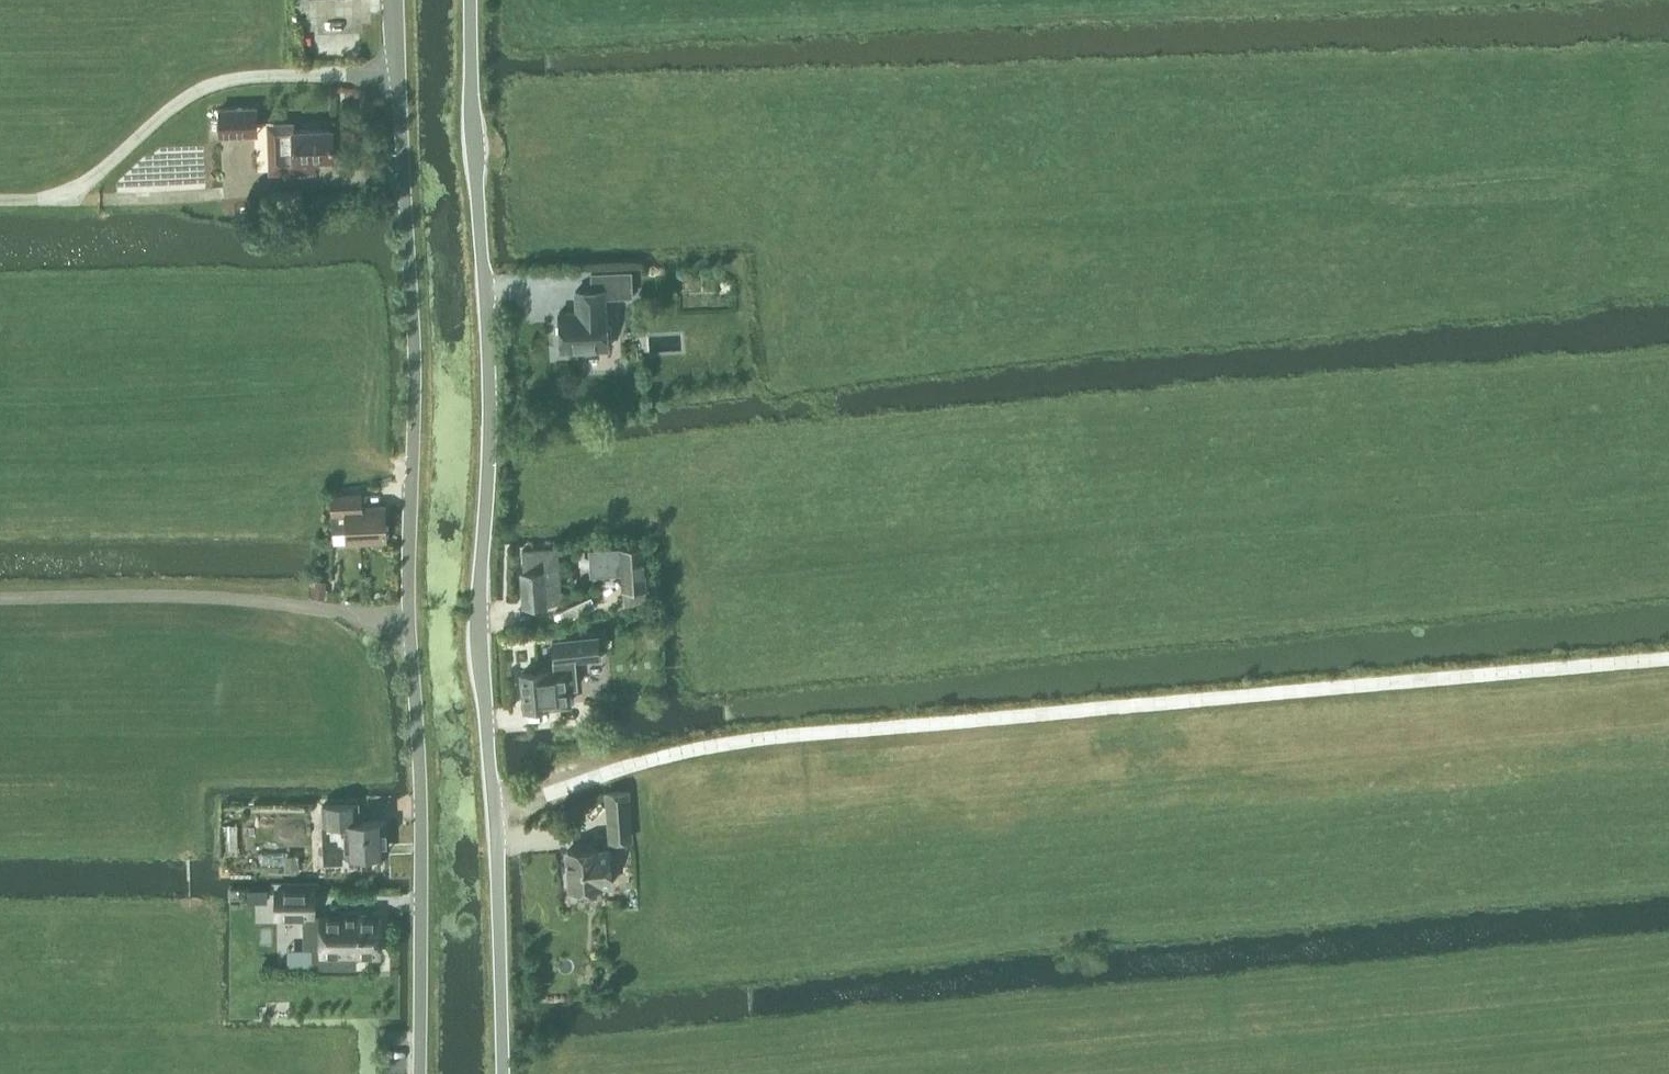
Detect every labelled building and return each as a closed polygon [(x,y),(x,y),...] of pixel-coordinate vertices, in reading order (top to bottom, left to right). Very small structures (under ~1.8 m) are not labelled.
[(257,107),(221,108),(221,136),(249,135),(257,135),(258,135),(258,134),(257,129),(257,107)] [(335,159),(334,128),(294,129),(294,122),(275,123),(275,139),(276,148),(276,152),(278,156),(281,160),(284,163),(288,165),(292,166),(295,166),(295,171),(316,171),(316,159),(335,159)] [(606,310),(605,298),(605,289),(576,290),(577,311),(560,312),(561,350),(609,348),(607,310),(606,310)] [(387,540),(386,505),(363,506),(362,493),(332,494),(334,532),(347,531),(348,541),(387,540)] [(625,605),(648,603),(644,546),(619,548),(625,605)] [(524,604),(561,602),(558,547),(523,550),(524,569),(522,570),(524,604)] [(556,669),(522,672),(526,707),(571,702),(569,686),(577,685),(575,659),(600,657),(598,636),(553,640),(556,669)] [(632,839),(630,812),(629,790),(607,791),(609,814),(610,840),(632,839)] [(358,803),(323,805),(324,824),(327,823),(328,844),(325,844),(326,861),(343,860),(342,854),(351,854),(351,848),(351,847),(389,846),(388,823),(387,819),(359,821),(358,803)] [(598,847),(569,849),(571,888),(613,885),(611,869),(617,868),(616,849),(610,849),(610,848),(598,849),(598,847)] [(379,915),(313,915),(313,888),(277,888),(277,915),(304,915),(304,945),(322,945),(322,953),(331,953),(331,964),(356,964),(356,953),(379,953),(379,915)]
